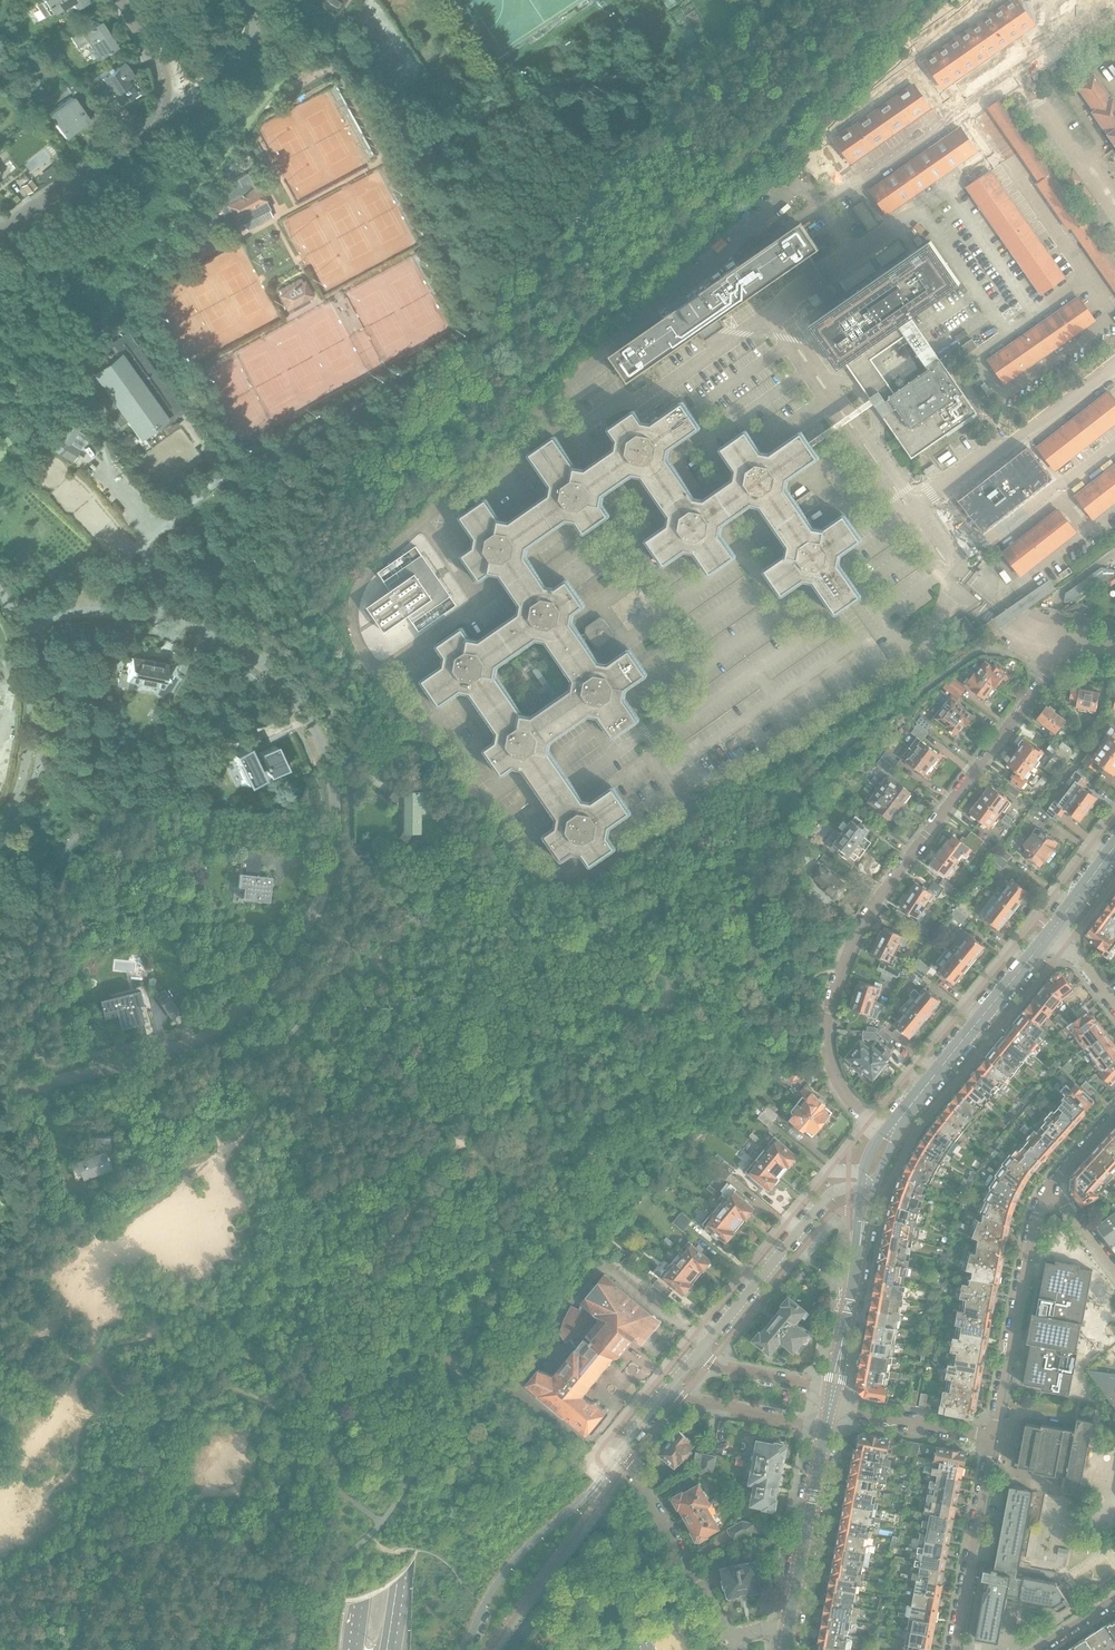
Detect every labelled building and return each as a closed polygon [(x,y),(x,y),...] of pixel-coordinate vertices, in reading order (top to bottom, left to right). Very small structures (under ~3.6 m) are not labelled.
[(40,1),(35,5),(43,17),(48,14),(62,5),(65,10),(71,6),(80,0),(41,0),(40,1)] [(337,0),(326,0),(337,8),(341,3),(337,0)] [(112,43),(108,37),(107,38),(95,21),(76,34),(76,33),(70,37),(76,45),(84,40),(89,47),(86,49),(91,58),(95,55),(96,56),(112,46),(111,44),(112,43)] [(134,93),(123,78),(130,73),(131,74),(123,62),(123,63),(117,67),(117,66),(101,78),(102,78),(119,104),(118,104),(118,105),(135,93),(134,93)] [(1113,100),(1111,101),(1094,77),(1078,87),(1095,112),(1094,113),(1114,144),(1114,103),(1113,100)] [(80,91),(72,81),(69,83),(72,87),(71,87),(72,89),(73,88),(76,93),(80,91)] [(87,121),(71,97),(47,113),(45,110),(38,115),(57,144),(64,139),(63,137),(87,121)] [(989,109),(1041,183),(1038,185),(1068,229),(1071,227),(1114,290),(1114,265),(1000,101),(989,109)] [(977,151),(960,128),(871,191),(887,214),(977,151)] [(1073,169),(1065,175),(1073,186),(1081,181),(1073,169)] [(991,172),(968,188),(1041,294),(1065,277),(991,172)] [(267,209),(263,200),(263,199),(257,189),(255,190),(246,173),(223,185),(212,191),(219,204),(221,208),(219,209),(230,229),(242,222),(247,230),(272,217),(267,209)] [(30,180),(21,187),(27,194),(35,187),(30,180)] [(1098,203),(1084,184),(1074,191),(1088,210),(1098,203)] [(211,231),(204,219),(202,215),(192,221),(201,236),(211,231)] [(802,222),(611,356),(629,382),(635,378),(641,374),(798,265),(820,249),(802,222)] [(841,304),(809,326),(839,368),(846,363),(853,359),(852,358),(863,350),(864,351),(865,350),(866,349),(866,348),(883,336),(884,337),(885,337),(886,335),(886,334),(898,326),(905,336),(910,341),(909,342),(913,348),(928,370),(895,393),(882,402),(877,394),(870,399),(874,404),(885,420),(892,416),(918,454),(977,413),(956,382),(949,372),(943,363),(927,339),(912,317),(961,284),(932,241),(841,304)] [(309,295),(307,291),(308,291),(303,283),(303,282),(301,283),(299,279),(279,290),(281,294),(280,295),(279,295),(284,303),(286,307),(290,305),(292,309),(308,301),(305,297),(309,295)] [(1095,321),(1078,298),(989,360),(1005,383),(1095,321)] [(183,411),(126,331),(111,342),(117,352),(91,370),(90,386),(118,426),(125,421),(126,422),(126,421),(135,433),(123,442),(126,446),(137,439),(136,438),(138,437),(138,438),(139,437),(142,435),(149,446),(163,436),(179,425),(174,418),(183,411)] [(973,338),(962,346),(968,353),(978,346),(973,338)] [(870,399),(807,443),(811,448),(874,404),(870,399)] [(616,450),(595,461),(613,487),(633,474),(643,476),(670,515),(669,525),(649,539),(648,540),(664,564),(665,564),(686,549),(696,551),(710,573),(712,573),(735,557),(735,556),(720,535),(722,524),(751,504),(761,506),(789,546),(787,555),(766,570),(766,571),(782,594),(783,595),(804,580),(814,582),(835,613),(837,613),(860,597),(860,596),(838,565),(840,555),(860,541),(860,540),(844,516),(843,516),(823,531),(813,529),(804,515),(810,511),(806,504),(801,498),(794,502),(785,489),(787,479),(817,458),(817,457),(811,448),(807,443),(801,434),(800,434),(770,455),(760,453),(747,433),(745,432),(722,449),(736,470),(734,480),(705,500),(694,498),(667,459),(669,449),(700,428),(683,403),(669,413),(662,417),(652,425),(642,423),(634,412),(610,428),(610,429),(617,440),(616,450)] [(69,444),(80,426),(68,419),(58,436),(60,438),(52,450),(71,461),(78,450),(69,444)] [(1076,532),(1058,510),(1003,553),(1020,575),(1076,532)] [(417,548),(411,552),(414,558),(421,553),(417,548)] [(422,555),(385,581),(391,591),(369,607),(386,631),(408,615),(413,623),(451,597),(422,555)] [(1069,567),(1059,574),(1062,579),(1072,572),(1069,567)] [(1107,580),(1114,573),(1114,570),(1101,567),(1066,593),(1064,600),(1076,602),(1107,580)] [(1107,580),(1111,585),(1114,582),(1114,573),(1107,580)] [(1025,608),(1055,588),(1049,581),(1025,598),(1022,595),(1015,600),(1025,608)] [(452,599),(446,603),(450,609),(456,604),(452,599)] [(189,670),(194,662),(174,652),(170,660),(182,666),(180,671),(188,674),(189,670)] [(160,686),(163,673),(168,674),(169,665),(165,664),(165,663),(164,663),(129,656),(125,673),(120,672),(117,685),(131,688),(133,680),(160,686)] [(970,669),(974,672),(993,686),(995,687),(1004,675),(999,671),(1000,669),(994,664),(992,666),(985,661),(980,657),(970,669)] [(993,686),(974,672),(969,679),(968,677),(964,682),(972,688),(971,689),(984,698),(993,686)] [(946,683),(946,684),(961,695),(967,688),(953,678),(951,677),(946,683)] [(964,723),(964,724),(965,724),(966,725),(967,724),(970,726),(975,719),(972,717),(973,716),(964,709),(965,707),(957,701),(961,695),(946,684),(940,690),(950,698),(948,701),(949,702),(945,708),(964,723)] [(1096,710),(1100,693),(1093,691),(1090,690),(1089,691),(1079,689),(1072,688),(1069,702),(1077,704),(1076,707),(1079,707),(1078,710),(1087,712),(1088,709),(1096,710)] [(1065,721),(1054,714),(1056,711),(1050,706),(1048,708),(1047,707),(1038,719),(1056,733),(1063,723),(1065,721)] [(957,734),(964,724),(964,723),(945,708),(941,714),(939,712),(933,720),(947,730),(949,728),(957,734)] [(918,724),(925,730),(927,731),(931,725),(928,723),(921,718),(917,723),(917,724),(918,724)] [(1114,757),(1114,730),(1110,726),(1105,732),(1109,736),(1101,747),(1114,757)] [(1085,736),(1081,730),(1077,733),(1081,738),(1085,736)] [(1016,752),(1035,767),(1039,762),(1037,760),(1044,752),(1036,746),(1035,748),(1025,740),(1024,740),(1023,739),(1018,745),(1020,746),(1016,752)] [(909,747),(933,765),(938,759),(937,757),(939,754),(921,741),(919,743),(915,740),(909,747)] [(1058,747),(1069,756),(1074,750),(1063,741),(1058,747)] [(285,768),(275,746),(259,754),(260,756),(258,756),(257,754),(252,756),(253,759),(252,760),(245,746),(232,753),(246,783),(260,776),(257,770),(264,767),(265,768),(269,775),(285,768)] [(928,772),(933,765),(909,747),(904,754),(909,757),(906,761),(924,775),(926,772),(928,772)] [(1069,756),(1058,747),(1057,747),(1052,753),(1065,762),(1069,756)] [(1101,747),(1092,758),(1088,755),(1084,761),(1095,769),(1099,764),(1114,774),(1114,773),(1114,757),(1101,747)] [(898,761),(886,752),(882,756),(895,766),(898,761)] [(1010,756),(1006,761),(1007,763),(1007,764),(1017,772),(1010,781),(1021,789),(1027,781),(1023,779),(1029,771),(1031,772),(1035,767),(1016,752),(1012,757),(1010,756)] [(1067,793),(1088,809),(1089,808),(1091,808),(1093,807),(1094,805),(1093,803),(1097,797),(1084,788),(1089,781),(1088,780),(1092,776),(1080,767),(1077,771),(1076,771),(1066,783),(1071,787),(1067,793)] [(878,789),(900,806),(904,801),(906,803),(911,796),(909,794),(910,792),(888,776),(887,777),(885,776),(881,781),(882,783),(878,789)] [(421,833),(421,813),(425,813),(425,793),(429,793),(429,783),(419,783),(419,792),(407,792),(398,786),(390,797),(400,804),(407,809),(407,833),(405,832),(401,838),(407,842),(408,843),(414,833),(421,833)] [(1021,792),(1009,783),(1005,788),(1017,797),(1021,792)] [(980,800),(997,813),(1007,799),(990,786),(989,788),(988,787),(985,792),(986,792),(980,800)] [(892,817),(900,806),(878,789),(869,801),(877,808),(877,809),(882,812),(881,814),(887,819),(889,817),(890,818),(891,817),(892,817)] [(1088,809),(1067,793),(1058,804),(1054,801),(1049,808),(1046,813),(1049,816),(1057,821),(1060,816),(1061,817),(1066,810),(1080,820),(1083,815),(1086,815),(1088,814),(1089,812),(1088,810),(1088,809)] [(987,826),(997,813),(980,800),(970,813),(972,815),(971,816),(976,820),(977,819),(987,826)] [(1046,813),(1033,803),(1029,809),(1045,821),(1049,816),(1046,813)] [(1003,818),(1010,823),(1013,819),(1006,814),(1003,818)] [(843,831),(864,848),(873,836),(867,831),(869,829),(862,823),(864,821),(856,815),(852,820),(849,824),(849,823),(843,831)] [(1028,838),(1053,857),(1057,852),(1055,847),(1059,842),(1040,828),(1038,832),(1033,831),(1028,838)] [(855,860),(864,848),(843,831),(837,840),(834,844),(841,850),(839,852),(847,858),(849,856),(855,860)] [(942,847),(960,861),(965,853),(967,855),(972,850),(974,851),(977,847),(963,836),(960,840),(953,835),(950,840),(948,839),(942,847)] [(1053,857),(1028,838),(1023,844),(1026,848),(1022,853),(1040,867),(1044,862),(1049,863),(1053,857)] [(808,847),(805,852),(816,860),(820,855),(808,847)] [(955,866),(960,861),(942,847),(944,849),(942,851),(940,849),(935,856),(937,857),(931,864),(946,876),(954,865),(955,866)] [(996,854),(1007,862),(1011,856),(1000,848),(996,854)] [(259,876),(261,863),(257,863),(258,852),(262,853),(262,852),(243,850),(241,867),(247,868),(246,875),(240,874),(239,886),(245,887),(243,899),(270,903),(272,884),(273,878),(259,876)] [(832,860),(824,853),(820,858),(829,864),(832,860)] [(1007,862),(996,854),(992,859),(1004,868),(1007,862)] [(846,885),(826,870),(824,870),(818,866),(813,872),(820,878),(821,882),(823,884),(822,885),(822,888),(832,895),(832,897),(834,899),(836,899),(846,885)] [(939,884),(944,888),(951,893),(955,888),(953,887),(954,886),(944,878),(939,884)] [(999,899),(1015,911),(1021,904),(1019,902),(1027,891),(1014,880),(1005,892),(999,887),(993,894),(999,899)] [(906,894),(924,905),(928,899),(930,901),(934,894),(916,882),(914,886),(912,885),(906,894)] [(920,910),(924,905),(906,894),(901,902),(903,903),(900,907),(910,913),(909,914),(909,915),(909,916),(912,918),(913,918),(914,918),(915,916),(918,918),(923,912),(920,910)] [(1002,928),(1015,911),(999,899),(984,917),(998,928),(1000,926),(1002,928)] [(1111,900),(1110,902),(1108,902),(1106,905),(1106,907),(1103,911),(1114,920),(1114,903),(1111,900)] [(954,909),(964,917),(969,911),(959,903),(954,909)] [(964,917),(954,909),(951,914),(961,921),(964,917)] [(1103,911),(1101,913),(1100,913),(1097,917),(1098,918),(1095,922),(1114,937),(1114,920),(1103,911)] [(917,930),(898,920),(895,926),(909,933),(910,931),(915,934),(917,930)] [(1093,924),(1091,925),(1089,928),(1089,929),(1086,934),(1092,939),(1090,940),(1100,948),(1098,951),(1108,958),(1112,953),(1109,951),(1114,944),(1114,937),(1095,922),(1093,924)] [(924,926),(920,932),(932,939),(936,933),(924,926)] [(881,930),(877,939),(895,948),(898,943),(904,946),(909,937),(901,933),(900,934),(885,927),(883,931),(881,930)] [(950,949),(971,966),(977,959),(975,957),(984,946),(970,935),(957,951),(952,947),(950,949)] [(895,948),(877,939),(872,948),(874,949),(872,953),(883,959),(882,961),(893,966),(898,957),(895,956),(898,950),(895,948)] [(965,974),(971,966),(950,949),(948,952),(953,956),(940,972),(954,983),(963,972),(965,974)] [(914,965),(925,974),(929,969),(918,960),(914,965)] [(882,972),(893,976),(898,978),(900,972),(885,964),(881,972),(882,972)] [(921,979),(925,974),(914,965),(911,971),(921,979)] [(1074,990),(1061,972),(1059,971),(1057,971),(1055,972),(1045,984),(1061,999),(1066,995),(1067,996),(1069,997),(1073,994),(1074,991),(1073,991),(1074,990)] [(891,981),(893,976),(882,972),(880,978),(891,981)] [(854,994),(874,1000),(876,994),(878,995),(882,984),(876,982),(874,985),(860,981),(859,985),(857,985),(854,994)] [(1061,999),(1045,984),(1034,998),(1051,1012),(1056,1006),(1059,1006),(1062,1002),(1061,999)] [(162,1006),(172,999),(165,989),(155,996),(162,1006)] [(906,1004),(926,1020),(932,1013),(930,1011),(939,1000),(926,989),(917,999),(913,996),(906,1004)] [(104,1015),(108,1032),(145,1023),(140,1006),(144,1005),(140,990),(100,1000),(104,1015)] [(872,1006),(874,1000),(854,994),(851,1003),(853,1004),(851,1009),(872,1015),(875,1007),(872,1006)] [(1051,1012),(1034,998),(1023,1012),(1040,1025),(1043,1025),(1046,1021),(1046,1018),(1051,1012)] [(913,1036),(926,1020),(906,1004),(904,1006),(905,1006),(901,1010),(905,1014),(896,1026),(909,1037),(911,1035),(913,1036)] [(1088,1011),(1089,1010),(1085,1004),(1077,1010),(1074,1007),(1071,1009),(1079,1018),(1088,1011)] [(1076,1037),(1095,1023),(1094,1022),(1095,1021),(1095,1019),(1094,1016),(1091,1016),(1088,1011),(1079,1018),(1068,1026),(1063,1029),(1067,1035),(1072,1031),(1076,1037)] [(1045,1030),(1040,1025),(1023,1012),(1018,1017),(1019,1020),(1015,1024),(1038,1043),(1042,1039),(1041,1038),(1045,1033),(1044,1031),(1045,1030)] [(1084,1048),(1103,1034),(1103,1033),(1104,1032),(1104,1030),(1102,1027),(1100,1027),(1096,1022),(1095,1023),(1076,1037),(1084,1048)] [(1038,1043),(1015,1024),(1014,1025),(1012,1025),(1009,1028),(1010,1031),(1006,1035),(1029,1054),(1038,1043)] [(878,1032),(878,1033),(889,1042),(893,1037),(882,1028),(878,1032)] [(878,1039),(878,1033),(878,1032),(877,1031),(864,1030),(863,1039),(878,1039)] [(1093,1059),(1112,1045),(1111,1044),(1112,1043),(1112,1041),(1110,1038),(1108,1038),(1104,1033),(1103,1034),(1084,1048),(1076,1054),(1080,1059),(1088,1053),(1093,1059)] [(1029,1054),(1006,1035),(1005,1037),(1002,1036),(1000,1040),(1000,1042),(997,1047),(1019,1066),(1029,1054)] [(872,1046),(876,1049),(877,1047),(872,1043),(870,1046),(861,1039),(855,1045),(857,1047),(853,1051),(851,1049),(847,1054),(849,1056),(848,1057),(855,1064),(854,1065),(855,1066),(854,1068),(859,1073),(861,1071),(862,1072),(863,1070),(870,1061),(864,1056),(872,1046)] [(47,1054),(44,1042),(34,1045),(37,1057),(47,1054)] [(870,1061),(863,1070),(873,1078),(874,1077),(876,1078),(881,1072),(879,1071),(885,1063),(885,1062),(887,1059),(891,1053),(880,1044),(877,1047),(876,1049),(872,1046),(864,1056),(870,1061)] [(1114,1060),(1114,1047),(1113,1044),(1112,1045),(1093,1059),(1101,1070),(1114,1060)] [(1019,1066),(997,1047),(996,1048),(993,1048),(990,1051),(991,1054),(987,1058),(1010,1077),(1019,1066)] [(1065,1054),(1061,1059),(1065,1063),(1067,1062),(1070,1059),(1065,1054)] [(1010,1077),(987,1058),(986,1060),(985,1059),(985,1060),(983,1060),(981,1063),(981,1064),(977,1069),(978,1070),(1001,1088),(1008,1094),(1012,1089),(1004,1081),(1008,1077),(1009,1078),(1010,1077)] [(1057,1068),(1060,1064),(1058,1061),(1056,1060),(1052,1064),(1057,1068)] [(1114,1080),(1114,1060),(1101,1070),(1099,1072),(1105,1078),(1104,1079),(1105,1082),(1107,1084),(1110,1084),(1111,1083),(1112,1084),(1114,1080)] [(1065,1063),(1063,1067),(1069,1073),(1073,1068),(1067,1062),(1065,1063)] [(805,1066),(798,1068),(802,1078),(809,1075),(806,1066),(805,1066)] [(1001,1088),(978,1070),(977,1071),(976,1070),(975,1071),(974,1071),(971,1074),(971,1076),(968,1080),(969,1081),(992,1100),(995,1095),(994,1094),(999,1088),(1000,1089),(1001,1088)] [(1057,1082),(1059,1080),(1055,1076),(1050,1080),(1055,1085),(1059,1088),(1061,1086),(1057,1082)] [(992,1100),(969,1081),(967,1083),(966,1082),(964,1083),(962,1085),(962,1087),(958,1092),(959,1093),(981,1110),(980,1111),(982,1112),(986,1107),(985,1105),(989,1100),(991,1101),(992,1100)] [(1096,1090),(1086,1081),(1081,1086),(1091,1095),(1096,1090)] [(1094,1100),(1076,1083),(1071,1089),(1066,1085),(1061,1090),(1066,1095),(1085,1111),(1089,1106),(1091,1106),(1094,1103),(1094,1101),(1094,1100)] [(1032,1096),(1039,1088),(1035,1084),(1028,1092),(1032,1096)] [(1025,1105),(1032,1096),(1028,1092),(1027,1091),(1019,1100),(1025,1105)] [(797,1104),(823,1125),(830,1116),(829,1116),(832,1112),(825,1106),(826,1104),(812,1092),(809,1096),(803,1096),(797,1104)] [(981,1110),(959,1093),(958,1094),(957,1093),(957,1094),(955,1094),(953,1097),(953,1098),(949,1103),(971,1121),(970,1122),(972,1123),(977,1117),(976,1116),(980,1111),(981,1110)] [(1085,1111),(1066,1095),(1061,1100),(1063,1101),(1059,1106),(1077,1122),(1086,1112),(1085,1111)] [(1042,1101),(1037,1096),(1033,1100),(1038,1105),(1042,1101)] [(756,1107),(774,1121),(779,1115),(760,1100),(755,1106),(756,1107)] [(971,1121),(949,1103),(948,1104),(945,1106),(944,1109),(941,1114),(962,1131),(970,1122),(971,1121)] [(823,1125),(797,1104),(792,1110),(793,1115),(789,1120),(803,1132),(805,1130),(813,1136),(815,1133),(816,1133),(823,1125)] [(1032,1111),(1027,1106),(1024,1111),(1029,1115),(1032,1111)] [(1077,1122),(1059,1106),(1055,1110),(1053,1109),(1048,1115),(1068,1132),(1077,1122)] [(769,1127),(774,1121),(756,1107),(753,1110),(759,1116),(757,1118),(769,1127)] [(1013,1116),(1017,1112),(1012,1107),(1008,1112),(1013,1116)] [(962,1131),(941,1114),(939,1116),(936,1117),(935,1121),(931,1125),(954,1141),(962,1131)] [(1068,1132),(1048,1115),(1043,1120),(1044,1122),(1041,1125),(1059,1142),(1068,1132)] [(1030,1128),(1025,1124),(1018,1118),(1015,1121),(1022,1127),(1028,1131),(1030,1128)] [(954,1141),(931,1125),(930,1127),(927,1129),(926,1132),(923,1137),(947,1153),(954,1141)] [(1059,1142),(1041,1125),(1036,1131),(1034,1129),(1030,1134),(1050,1152),(1059,1142)] [(760,1138),(752,1133),(750,1136),(757,1141),(760,1138)] [(110,1158),(109,1156),(110,1156),(110,1138),(96,1138),(97,1134),(96,1134),(96,1151),(93,1157),(81,1161),(78,1161),(84,1179),(112,1169),(108,1159),(110,1158)] [(1050,1152),(1030,1134),(1025,1139),(1027,1141),(1023,1145),(1041,1161),(1050,1152)] [(1110,1134),(1109,1135),(1107,1135),(1105,1138),(1105,1140),(1101,1144),(1114,1157),(1114,1139),(1110,1134)] [(766,1148),(787,1166),(786,1166),(788,1168),(798,1156),(775,1137),(766,1148)] [(947,1153),(923,1137),(922,1139),(919,1141),(918,1145),(915,1150),(939,1164),(947,1153)] [(1005,1141),(1000,1137),(996,1141),(1001,1145),(1005,1141)] [(972,1150),(967,1147),(968,1147),(961,1142),(959,1145),(970,1153),(972,1150)] [(1041,1161),(1023,1145),(1021,1144),(1012,1155),(1033,1171),(1041,1161)] [(1101,1144),(1100,1145),(1098,1145),(1096,1148),(1096,1150),(1092,1154),(1111,1172),(1114,1168),(1114,1157),(1101,1144)] [(766,1148),(756,1160),(777,1177),(786,1166),(787,1166),(766,1148)] [(939,1164),(915,1150),(914,1151),(911,1153),(911,1154),(911,1157),(908,1163),(933,1176),(939,1164)] [(1111,1172),(1092,1154),(1091,1155),(1089,1155),(1086,1158),(1086,1160),(1083,1164),(1102,1182),(1111,1172)] [(1033,1171),(1012,1155),(1003,1165),(1026,1182),(1033,1171),(1032,1171),(1033,1171)] [(720,1166),(730,1174),(735,1168),(725,1160),(720,1166)] [(777,1177),(756,1160),(746,1172),(769,1191),(779,1179),(777,1177)] [(933,1176),(908,1163),(907,1164),(904,1166),(904,1167),(905,1170),(902,1176),(928,1188),(933,1176)] [(1102,1182),(1083,1164),(1082,1165),(1080,1165),(1077,1168),(1077,1170),(1072,1176),(1096,1197),(1097,1198),(1099,1196),(1098,1195),(1102,1191),(1098,1187),(1102,1182)] [(1026,1182),(1003,1165),(1002,1166),(1003,1167),(997,1176),(1021,1192),(1026,1182)] [(730,1174),(720,1166),(715,1171),(720,1176),(721,1175),(726,1180),(730,1174)] [(973,1171),(968,1179),(972,1182),(977,1173),(973,1171)] [(1021,1192),(997,1176),(996,1177),(997,1177),(997,1178),(991,1174),(984,1183),(991,1188),(1016,1202),(1021,1192)] [(923,1201),(928,1188),(902,1176),(902,1177),(902,1178),(900,1178),(895,1189),(897,1190),(923,1201)] [(1096,1197),(1072,1176),(1072,1177),(1071,1179),(1070,1189),(1072,1191),(1071,1191),(1082,1207),(1096,1197)] [(960,1184),(958,1189),(966,1193),(967,1190),(968,1189),(960,1184)] [(717,1191),(709,1185),(707,1188),(714,1194),(717,1191)] [(1016,1202),(991,1188),(992,1189),(986,1200),(1012,1214),(1016,1202)] [(723,1200),(744,1218),(743,1218),(745,1220),(755,1208),(732,1189),(723,1200)] [(919,1213),(923,1201),(897,1190),(896,1193),(895,1193),(895,1192),(894,1191),(890,1203),(893,1204),(919,1213)] [(707,1202),(700,1196),(697,1199),(705,1206),(707,1202)] [(744,1218),(723,1200),(713,1212),(734,1230),(743,1218),(744,1218)] [(1012,1214),(986,1200),(985,1201),(987,1202),(981,1213),(1009,1225),(1012,1214)] [(916,1227),(919,1213),(893,1204),(892,1206),(891,1205),(890,1205),(888,1212),(887,1217),(889,1218),(916,1227)] [(1114,1212),(1110,1205),(1098,1214),(1103,1221),(1114,1212)] [(734,1230),(713,1212),(703,1224),(706,1226),(706,1229),(709,1232),(711,1230),(714,1232),(712,1235),(716,1239),(719,1236),(726,1243),(732,1236),(733,1237),(737,1232),(734,1230)] [(1009,1225),(981,1213),(980,1212),(979,1219),(975,1218),(971,1227),(1007,1239),(1008,1233),(1007,1233),(1009,1225)] [(1114,1229),(1114,1212),(1103,1221),(1096,1225),(1105,1236),(1114,1229)] [(677,1217),(687,1226),(692,1221),(681,1213),(677,1217)] [(684,1231),(687,1226),(677,1217),(673,1222),(684,1231)] [(913,1240),(916,1227),(889,1218),(888,1220),(887,1220),(887,1219),(886,1219),(884,1231),(886,1232),(913,1240)] [(971,1226),(955,1221),(954,1225),(963,1229),(964,1227),(970,1229),(971,1226)] [(1006,1246),(1007,1239),(971,1227),(968,1234),(976,1237),(974,1246),(1003,1254),(1005,1246),(1006,1246)] [(1105,1236),(1113,1247),(1114,1245),(1114,1229),(1105,1236)] [(911,1253),(913,1240),(886,1232),(886,1234),(884,1234),(883,1233),(881,1246),(883,1246),(883,1247),(911,1253)] [(674,1243),(667,1237),(664,1240),(671,1246),(674,1243)] [(680,1252),(703,1271),(712,1260),(689,1241),(680,1252)] [(1002,1262),(1003,1254),(974,1246),(973,1253),(967,1252),(965,1260),(1001,1269),(1003,1262),(1002,1262)] [(908,1266),(911,1253),(883,1247),(883,1249),(882,1248),(881,1248),(878,1260),(880,1261),(910,1267),(910,1266),(908,1266)] [(664,1254),(657,1248),(654,1251),(661,1258),(664,1254)] [(948,1249),(947,1255),(954,1257),(955,1253),(953,1249),(949,1248),(948,1249)] [(702,1272),(703,1271),(680,1252),(670,1264),(692,1281),(700,1271),(702,1272)] [(1076,1349),(1081,1325),(1082,1326),(1090,1282),(1093,1270),(1079,1268),(1080,1265),(1067,1262),(1047,1258),(1043,1280),(1039,1279),(1027,1342),(1030,1343),(1023,1383),(1041,1387),(1041,1389),(1050,1391),(1069,1395),(1070,1392),(1078,1349),(1076,1349)] [(1000,1275),(1001,1269),(965,1260),(963,1267),(970,1268),(968,1278),(998,1283),(999,1275),(1000,1275)] [(902,1277),(904,1270),(909,1271),(909,1270),(916,1271),(916,1268),(913,1267),(910,1267),(880,1261),(878,1272),(876,1273),(875,1277),(876,1279),(903,1285),(905,1277),(902,1277)] [(691,1282),(692,1281),(670,1264),(660,1276),(683,1295),(693,1283),(691,1282)] [(936,1272),(934,1282),(942,1283),(943,1276),(944,1274),(936,1272)] [(538,1369),(526,1384),(538,1394),(537,1395),(538,1396),(539,1395),(545,1399),(544,1401),(545,1400),(551,1405),(550,1406),(551,1406),(552,1405),(558,1410),(557,1411),(557,1412),(558,1411),(564,1415),(587,1435),(607,1411),(595,1402),(591,1402),(583,1395),(614,1357),(618,1357),(624,1350),(634,1338),(642,1345),(643,1345),(653,1331),(662,1321),(615,1283),(611,1279),(605,1274),(587,1295),(581,1303),(582,1303),(579,1309),(572,1306),(565,1320),(575,1336),(577,1334),(583,1339),(575,1350),(575,1349),(554,1375),(538,1369)] [(997,1289),(998,1283),(968,1278),(967,1277),(966,1284),(964,1284),(963,1287),(957,1286),(956,1289),(963,1290),(993,1296),(994,1290),(997,1289)] [(908,1290),(908,1288),(915,1290),(915,1287),(903,1285),(876,1279),(875,1286),(873,1287),(873,1291),(874,1293),(874,1294),(900,1299),(902,1292),(905,1292),(905,1289),(908,1290)] [(672,1292),(657,1280),(653,1285),(667,1297),(672,1292)] [(992,1302),(993,1296),(963,1290),(961,1298),(963,1299),(962,1305),(992,1310),(992,1309),(993,1308),(994,1304),(992,1302)] [(902,1306),(904,1300),(900,1299),(874,1294),(872,1300),(871,1302),(870,1306),(871,1307),(898,1313),(899,1306),(902,1306)] [(808,1334),(795,1323),(801,1316),(805,1320),(810,1314),(789,1296),(782,1304),(784,1306),(761,1333),(760,1332),(753,1339),(770,1353),(781,1340),(794,1351),(808,1334)] [(992,1315),(993,1312),(992,1310),(962,1305),(961,1310),(959,1310),(958,1317),(989,1323),(990,1317),(992,1315)] [(900,1321),(901,1314),(898,1313),(871,1307),(870,1315),(868,1316),(867,1320),(868,1322),(895,1328),(897,1320),(900,1321)] [(988,1329),(989,1323),(958,1317),(952,1316),(951,1318),(957,1319),(956,1324),(959,1325),(957,1331),(987,1337),(987,1335),(989,1335),(989,1331),(988,1329)] [(897,1335),(898,1329),(895,1328),(868,1322),(867,1329),(865,1330),(865,1334),(866,1336),(893,1341),(894,1334),(897,1335)] [(987,1342),(988,1338),(987,1337),(957,1331),(956,1337),(954,1337),(953,1344),(984,1350),(985,1344),(987,1342)] [(897,1349),(898,1345),(904,1347),(904,1345),(895,1343),(896,1342),(893,1341),(866,1336),(864,1343),(862,1345),(862,1348),(863,1350),(890,1356),(891,1348),(894,1349),(894,1348),(897,1349)] [(983,1355),(984,1350),(953,1344),(951,1350),(954,1351),(952,1357),(982,1363),(982,1362),(984,1361),(985,1358),(983,1355)] [(895,1364),(897,1357),(890,1356),(863,1350),(862,1358),(860,1359),(859,1363),(860,1365),(887,1370),(889,1363),(895,1364)] [(1098,1353),(1090,1359),(1093,1363),(1093,1364),(1102,1358),(1101,1357),(1098,1353)] [(982,1369),(983,1365),(982,1364),(982,1363),(952,1357),(951,1364),(949,1363),(948,1368),(944,1367),(939,1366),(938,1368),(979,1376),(980,1370),(982,1369)] [(898,1379),(899,1372),(887,1370),(860,1365),(859,1372),(857,1373),(856,1377),(858,1379),(885,1384),(886,1377),(898,1379)] [(978,1382),(979,1376),(938,1368),(938,1371),(943,1372),(944,1372),(947,1372),(946,1378),(948,1378),(947,1384),(977,1390),(978,1389),(979,1388),(980,1384),(978,1382)] [(1087,1369),(1087,1370),(1114,1408),(1114,1374),(1087,1369)] [(886,1392),(888,1385),(885,1384),(858,1379),(856,1385),(864,1396),(887,1401),(888,1392),(886,1392)] [(978,1396),(978,1392),(977,1390),(947,1384),(946,1391),(944,1390),(942,1397),(974,1403),(975,1397),(978,1396)] [(916,1406),(919,1391),(911,1389),(908,1405),(916,1406)] [(927,1402),(927,1398),(928,1395),(928,1394),(922,1393),(919,1407),(930,1409),(931,1405),(929,1402),(927,1402)] [(973,1408),(974,1403),(942,1397),(940,1411),(973,1417),(974,1408),(973,1408)] [(1079,1493),(1093,1421),(1077,1418),(1075,1431),(1064,1429),(1064,1428),(1042,1424),(1041,1426),(1026,1424),(1025,1428),(1026,1428),(1023,1442),(1022,1447),(1020,1461),(1019,1461),(1018,1465),(1033,1468),(1033,1470),(1055,1475),(1055,1474),(1065,1476),(1063,1490),(1079,1493)] [(690,1451),(693,1447),(687,1442),(688,1440),(687,1439),(687,1436),(682,1432),(679,1432),(678,1431),(660,1453),(675,1466),(677,1462),(679,1464),(682,1461),(684,1462),(692,1453),(690,1451)] [(887,1452),(890,1438),(860,1432),(859,1437),(856,1438),(855,1443),(857,1445),(857,1446),(881,1451),(887,1452)] [(785,1455),(786,1447),(785,1447),(785,1445),(784,1445),(784,1444),(776,1442),(776,1444),(758,1440),(754,1461),(781,1467),(783,1455),(785,1455)] [(910,1456),(913,1442),(907,1441),(904,1455),(910,1456)] [(917,1458),(920,1443),(913,1442),(910,1456),(917,1458)] [(880,1459),(881,1451),(857,1446),(856,1449),(854,1448),(853,1456),(855,1457),(855,1460),(852,1460),(879,1466),(884,1466),(885,1460),(880,1459)] [(964,1467),(967,1452),(937,1446),(934,1461),(937,1462),(963,1466),(964,1467)] [(696,1452),(694,1465),(697,1469),(701,1466),(703,1454),(696,1452)] [(707,1467),(709,1455),(703,1454),(701,1466),(707,1467)] [(712,1471),(715,1456),(709,1455),(707,1467),(707,1470),(712,1471)] [(878,1472),(879,1466),(852,1460),(849,1475),(876,1479),(881,1480),(883,1473),(878,1472)] [(777,1488),(781,1468),(781,1467),(754,1461),(750,1482),(747,1482),(746,1484),(751,1485),(751,1483),(756,1484),(777,1488)] [(961,1479),(963,1466),(937,1462),(936,1468),(925,1466),(924,1473),(935,1475),(935,1474),(961,1479)] [(707,1470),(707,1467),(701,1466),(697,1469),(701,1474),(707,1470)] [(959,1492),(961,1479),(935,1474),(935,1475),(934,1480),(930,1480),(929,1486),(932,1487),(959,1492)] [(875,1486),(876,1479),(849,1475),(847,1489),(874,1494),(879,1495),(880,1487),(875,1486)] [(710,1503),(699,1484),(683,1493),(683,1492),(675,1496),(676,1497),(675,1498),(675,1499),(674,1500),(679,1507),(680,1506),(686,1517),(706,1505),(710,1503)] [(775,1499),(777,1491),(777,1488),(756,1484),(752,1504),(764,1507),(764,1508),(772,1509),(772,1508),(774,1508),(774,1507),(775,1507),(777,1499),(775,1499)] [(956,1505),(959,1492),(932,1487),(931,1493),(927,1492),(926,1499),(932,1501),(956,1505)] [(998,1642),(1007,1596),(1013,1597),(1013,1595),(1020,1596),(1019,1599),(1054,1606),(1054,1607),(1054,1608),(1054,1610),(1056,1611),(1057,1612),(1059,1612),(1060,1611),(1070,1605),(1056,1582),(1023,1576),(1023,1577),(1017,1576),(1033,1491),(1010,1487),(994,1568),(992,1568),(991,1571),(984,1569),(982,1580),(989,1582),(988,1588),(985,1588),(985,1589),(984,1589),(975,1638),(998,1642)] [(872,1501),(874,1494),(847,1489),(844,1503),(846,1504),(877,1509),(878,1502),(872,1501)] [(954,1518),(956,1505),(932,1501),(931,1507),(925,1506),(924,1513),(930,1514),(930,1513),(954,1518)] [(876,1517),(877,1509),(846,1504),(846,1505),(844,1505),(841,1517),(844,1518),(871,1522),(871,1523),(874,1524),(874,1523),(879,1524),(880,1524),(881,1518),(876,1517)] [(719,1527),(706,1505),(686,1517),(693,1530),(692,1531),(696,1539),(698,1538),(698,1539),(699,1538),(700,1540),(707,1536),(707,1534),(719,1527)] [(951,1531),(954,1518),(930,1513),(930,1514),(929,1520),(923,1519),(922,1526),(928,1527),(928,1526),(951,1531)] [(869,1530),(871,1523),(871,1522),(844,1518),(843,1520),(841,1519),(839,1532),(868,1537),(872,1538),(872,1537),(883,1539),(883,1537),(877,1536),(877,1532),(869,1530)] [(753,1530),(754,1523),(742,1521),(737,1524),(740,1529),(742,1528),(753,1530)] [(730,1535),(740,1529),(737,1524),(727,1529),(730,1535)] [(949,1544),(951,1531),(928,1526),(928,1527),(926,1534),(921,1532),(919,1539),(925,1540),(949,1544)] [(753,1530),(742,1528),(740,1529),(744,1535),(752,1536),(753,1530)] [(744,1535),(740,1529),(730,1535),(733,1541),(744,1535)] [(867,1545),(868,1537),(839,1532),(836,1546),(871,1553),(874,1553),(876,1547),(867,1545)] [(946,1557),(949,1544),(925,1540),(924,1546),(918,1546),(917,1552),(923,1553),(946,1557)] [(869,1566),(871,1553),(836,1546),(833,1560),(863,1565),(869,1566)] [(1059,1547),(1057,1556),(1067,1558),(1069,1549),(1059,1547)] [(944,1570),(946,1557),(923,1553),(921,1560),(916,1559),(914,1565),(920,1566),(944,1570)] [(861,1573),(863,1565),(833,1560),(831,1574),(859,1579),(863,1580),(864,1580),(865,1574),(861,1573)] [(759,1579),(758,1573),(757,1573),(754,1561),(738,1565),(744,1592),(750,1590),(751,1592),(759,1590),(759,1589),(760,1589),(758,1579),(759,1579)] [(744,1592),(738,1565),(723,1568),(725,1579),(724,1580),(725,1586),(726,1586),(728,1595),(730,1595),(730,1596),(738,1595),(738,1593),(744,1592)] [(942,1583),(944,1570),(920,1566),(919,1573),(913,1572),(912,1578),(917,1579),(942,1583)] [(856,1593),(859,1579),(831,1574),(829,1587),(827,1588),(856,1593)] [(940,1596),(942,1584),(943,1583),(942,1583),(917,1579),(914,1592),(940,1596)] [(853,1607),(856,1593),(827,1588),(828,1589),(826,1601),(853,1607)] [(938,1609),(940,1596),(914,1592),(912,1604),(938,1609)] [(859,1614),(860,1608),(853,1607),(826,1601),(823,1614),(822,1615),(851,1620),(856,1621),(858,1614),(859,1614)] [(935,1622),(938,1609),(912,1604),(910,1618),(935,1622)] [(848,1634),(851,1621),(851,1620),(822,1615),(823,1617),(821,1629),(848,1634)] [(933,1635),(935,1622),(910,1618),(907,1630),(933,1635)] [(1107,1624),(1096,1631),(1109,1649),(1114,1649),(1114,1636),(1107,1624)] [(852,1639),(847,1638),(848,1634),(821,1629),(818,1642),(846,1648),(851,1649),(852,1641),(852,1639)] [(930,1648),(933,1635),(907,1630),(905,1643),(930,1648)] [(1096,1631),(1085,1638),(1093,1649),(1109,1649),(1096,1631)] [(619,1649),(657,1649),(648,1634),(619,1649)] [(1085,1638),(1074,1645),(1077,1649),(1093,1649),(1085,1638)]
